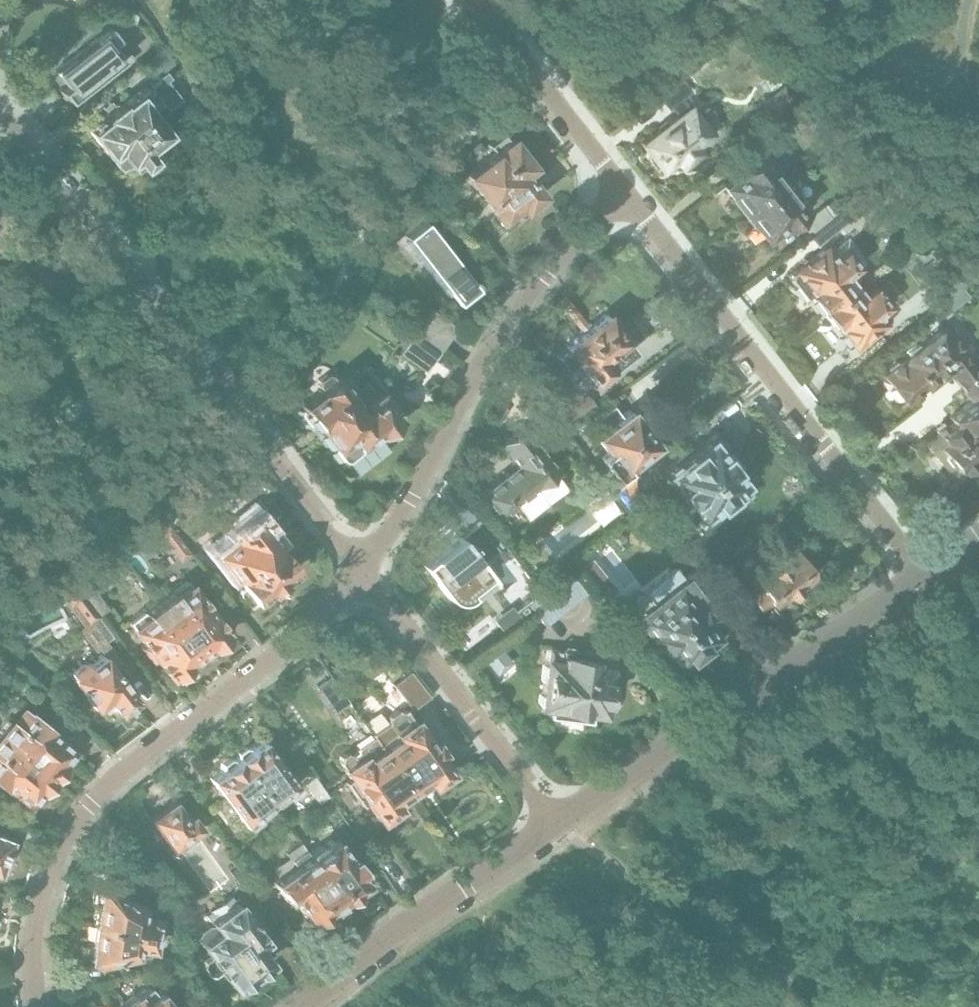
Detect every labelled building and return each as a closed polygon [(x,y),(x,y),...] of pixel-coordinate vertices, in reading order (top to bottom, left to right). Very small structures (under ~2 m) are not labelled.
[(92,0),(91,0),(79,0),(77,9),(89,12),(92,0)] [(109,81),(136,59),(131,53),(124,59),(117,48),(116,49),(112,44),(119,38),(110,26),(94,38),(96,40),(58,70),(69,85),(62,91),(70,101),(104,75),(109,81)] [(174,63),(162,47),(143,62),(155,77),(174,63)] [(103,118),(88,129),(106,153),(116,166),(133,168),(138,164),(139,166),(141,164),(144,164),(147,163),(149,161),(150,157),(151,156),(145,148),(162,134),(163,128),(148,108),(157,102),(153,97),(156,95),(167,110),(181,99),(166,80),(170,77),(165,71),(155,78),(156,80),(149,86),(150,88),(148,90),(146,88),(143,90),(140,86),(135,91),(136,93),(120,105),(118,102),(101,115),(103,118)] [(688,107),(687,107),(681,99),(691,91),(683,80),(660,98),(668,108),(670,106),(672,109),(677,115),(641,143),(650,156),(650,160),(655,166),(659,167),(660,168),(661,168),(674,158),(679,164),(697,150),(692,144),(707,132),(688,107)] [(784,84),(762,100),(772,115),(794,99),(784,84)] [(775,144),(794,129),(793,127),(796,124),(790,115),(767,133),(775,144)] [(539,194),(527,178),(525,175),(531,170),(530,168),(531,167),(509,139),(507,141),(501,133),(487,144),(493,152),(465,174),(499,219),(498,220),(503,226),(511,219),(509,217),(539,194)] [(483,150),(478,143),(470,149),(475,156),(483,150)] [(735,177),(724,186),(745,213),(787,181),(786,180),(776,166),(783,161),(771,145),(751,160),(750,159),(732,173),(735,177)] [(787,181),(745,213),(764,237),(775,228),(779,233),(797,218),(796,217),(808,207),(787,181)] [(799,223),(808,234),(834,214),(826,204),(822,207),(822,206),(799,223)] [(834,214),(808,234),(817,246),(839,228),(849,220),(840,209),(834,214)] [(426,221),(406,237),(447,290),(458,304),(478,288),(426,221)] [(822,312),(854,286),(853,284),(854,283),(855,279),(850,273),(857,267),(844,251),(832,260),(829,255),(837,248),(833,241),(826,247),(826,248),(791,274),(790,279),(806,299),(810,296),(822,312)] [(961,288),(947,269),(928,284),(943,302),(961,288)] [(854,286),(822,312),(834,327),(837,324),(854,346),(885,323),(877,313),(887,305),(873,287),(865,293),(861,287),(857,286),(855,288),(854,286)] [(413,331),(440,348),(455,327),(429,308),(413,331)] [(633,350),(617,328),(617,323),(613,318),(608,318),(605,314),(578,335),(574,335),(571,336),(569,338),(568,341),(568,343),(565,345),(567,349),(557,357),(568,371),(574,366),(589,384),(600,376),(633,350)] [(978,376),(978,372),(945,327),(920,345),(917,344),(908,351),(908,355),(898,363),(895,361),(887,368),(887,371),(882,376),(888,383),(886,388),(892,396),(898,396),(903,403),(907,400),(910,401),(917,396),(916,393),(946,369),(962,389),(978,376)] [(425,370),(440,348),(413,331),(398,351),(425,370)] [(394,419),(384,405),(388,402),(379,391),(375,394),(365,381),(349,393),(344,387),(346,383),(345,378),(341,377),(337,378),(335,375),(333,377),(330,374),(325,373),(318,379),(317,384),(320,388),(317,390),(318,391),(300,405),(303,408),(302,410),(301,414),(309,423),(313,424),(314,423),(342,459),(346,460),(359,450),(360,446),(358,444),(360,441),(362,444),(367,445),(375,438),(376,433),(394,419)] [(962,389),(971,401),(950,417),(954,422),(947,427),(944,423),(936,430),(939,434),(932,439),(942,452),(940,455),(947,463),(950,462),(955,468),(956,467),(963,470),(971,464),(970,456),(978,449),(978,376),(962,389)] [(587,394),(562,413),(571,424),(596,405),(587,394)] [(611,404),(593,417),(604,429),(594,436),(600,443),(606,451),(598,457),(613,475),(604,482),(612,492),(633,476),(626,467),(663,439),(652,426),(646,430),(639,423),(629,410),(620,417),(611,404)] [(518,466),(480,495),(498,518),(514,505),(525,519),(545,503),(541,498),(544,496),(545,497),(565,482),(557,471),(558,470),(522,425),(500,443),(518,466)] [(741,482),(729,466),(734,462),(723,449),(718,453),(706,438),(676,462),(670,461),(670,460),(663,465),(664,466),(663,471),(662,472),(665,476),(683,499),(677,503),(691,520),(721,498),(728,507),(748,492),(740,482),(741,482)] [(633,476),(612,492),(622,506),(626,504),(633,514),(646,504),(638,494),(645,489),(634,475),(633,476)] [(234,577),(276,544),(255,516),(253,514),(250,513),(247,513),(238,520),(236,522),(236,526),(236,527),(238,529),(213,548),(228,570),(234,577)] [(188,550),(166,520),(157,528),(178,557),(188,550)] [(427,562),(423,565),(424,566),(436,581),(447,596),(451,599),(455,601),(460,602),(465,601),(470,599),(473,596),(470,592),(491,577),(480,563),(477,559),(499,542),(482,521),(461,538),(460,536),(427,562)] [(276,544),(234,577),(242,589),(236,593),(245,603),(247,605),(250,605),(251,604),(281,581),(280,580),(295,568),(278,545),(277,546),(276,544)] [(542,544),(522,559),(534,575),(554,559),(542,544)] [(807,582),(808,579),(817,572),(808,559),(803,562),(794,548),(789,552),(785,552),(783,553),(782,557),(778,559),(777,557),(765,565),(767,567),(744,583),(750,592),(748,593),(760,611),(785,594),(791,597),(797,593),(796,587),(800,584),(804,584),(807,582)] [(587,561),(576,570),(600,600),(614,589),(594,563),(591,566),(587,561)] [(218,589),(225,584),(215,571),(208,576),(218,589)] [(546,626),(587,594),(571,572),(541,596),(530,582),(521,589),(531,603),(529,604),(546,626)] [(154,599),(195,654),(224,632),(212,615),(215,613),(205,600),(202,602),(184,579),(169,590),(168,589),(154,599)] [(722,626),(719,620),(716,621),(708,611),(709,607),(705,603),(702,603),(684,580),(653,604),(644,592),(627,605),(674,667),(686,658),(689,662),(694,663),(705,654),(706,649),(703,645),(715,636),(718,636),(722,633),(722,630),(723,629),(722,626)] [(77,587),(99,616),(109,609),(87,581),(77,587)] [(234,595),(225,584),(218,589),(227,600),(234,595)] [(87,625),(99,616),(77,587),(62,596),(70,608),(74,605),(87,625)] [(195,654),(154,599),(147,605),(142,598),(135,603),(141,611),(127,622),(129,624),(124,627),(133,638),(137,635),(145,645),(142,647),(152,661),(155,659),(167,675),(195,654)] [(526,601),(514,610),(521,619),(533,610),(527,602),(526,601)] [(629,642),(622,634),(616,638),(623,647),(629,642)] [(481,655),(496,673),(510,662),(495,644),(481,655)] [(603,701),(606,673),(613,673),(614,657),(594,654),(594,652),(562,648),(562,650),(549,648),(547,662),(546,662),(546,663),(543,665),(541,679),(544,682),(542,692),(539,694),(538,702),(543,708),(551,709),(554,707),(588,711),(591,714),(598,715),(604,710),(605,703),(603,701)] [(134,699),(101,654),(87,665),(86,664),(79,663),(72,669),(72,675),(73,676),(71,677),(93,706),(98,703),(110,717),(134,699)] [(406,666),(389,680),(409,705),(405,708),(408,713),(412,710),(430,697),(406,666)] [(346,698),(333,679),(314,692),(327,711),(346,698)] [(48,776),(59,762),(57,761),(69,747),(46,730),(47,729),(18,707),(8,720),(6,719),(0,727),(0,737),(48,776)] [(386,721),(371,731),(379,743),(410,789),(426,778),(430,784),(448,771),(437,754),(442,751),(435,742),(432,737),(428,732),(426,728),(425,727),(423,728),(420,730),(414,722),(413,720),(408,713),(405,708),(403,709),(397,709),(388,715),(386,721)] [(341,755),(340,762),(351,778),(347,781),(363,806),(367,802),(378,819),(397,807),(393,801),(410,790),(410,789),(379,743),(371,731),(369,732),(372,736),(354,748),(356,750),(352,753),(347,751),(341,755)] [(0,737),(0,784),(2,786),(3,785),(25,801),(36,788),(37,789),(48,776),(0,737)] [(236,758),(266,801),(282,790),(285,794),(295,786),(292,781),(294,779),(283,764),(280,766),(261,739),(250,748),(244,747),(237,752),(236,758)] [(251,813),(266,801),(236,758),(235,759),(229,758),(222,763),(221,770),(210,778),(223,796),(212,803),(226,823),(237,816),(243,825),(254,817),(251,813)] [(330,797),(317,778),(306,785),(320,805),(330,797)] [(198,830),(186,814),(184,816),(173,801),(150,818),(173,850),(198,830)] [(325,907),(338,899),(286,829),(281,822),(265,834),(270,841),(284,831),(296,847),(288,853),(291,857),(274,869),(279,877),(272,882),(282,895),(287,892),(308,921),(310,920),(315,921),(324,916),(325,910),(326,909),(325,907)] [(286,829),(338,899),(340,898),(345,899),(353,894),(354,888),(356,887),(363,881),(358,873),(361,871),(350,856),(347,858),(333,839),(313,853),(309,848),(308,848),(303,842),(301,843),(289,827),(286,829)] [(249,873),(241,863),(230,871),(237,881),(249,873)] [(153,904),(158,893),(139,883),(134,893),(153,904)] [(93,924),(147,931),(150,910),(139,904),(135,904),(121,897),(120,893),(108,887),(98,888),(98,889),(94,890),(92,902),(96,904),(93,924)] [(272,952),(257,932),(263,927),(254,915),(248,920),(231,897),(229,898),(227,895),(208,910),(209,911),(204,914),(206,916),(203,918),(209,926),(206,929),(202,929),(197,932),(196,936),(194,938),(207,955),(201,959),(200,967),(204,972),(211,973),(217,969),(230,986),(236,982),(237,983),(240,982),(243,979),(244,976),(253,969),(254,969),(258,968),(260,966),(261,963),(266,960),(264,958),(272,952)] [(172,934),(173,920),(165,910),(162,933),(172,934)] [(144,954),(147,931),(93,924),(90,943),(86,944),(84,956),(88,958),(88,960),(98,964),(109,961),(111,957),(128,954),(132,957),(144,954)] [(170,966),(169,956),(151,957),(152,968),(170,966)] [(107,979),(109,987),(118,985),(117,980),(121,980),(120,976),(107,979)] [(99,988),(109,987),(107,979),(98,980),(99,988)] [(129,1005),(130,1006),(173,1006),(166,999),(168,998),(158,986),(156,987),(154,985),(149,989),(147,987),(131,999),(133,1002),(129,1005)]
